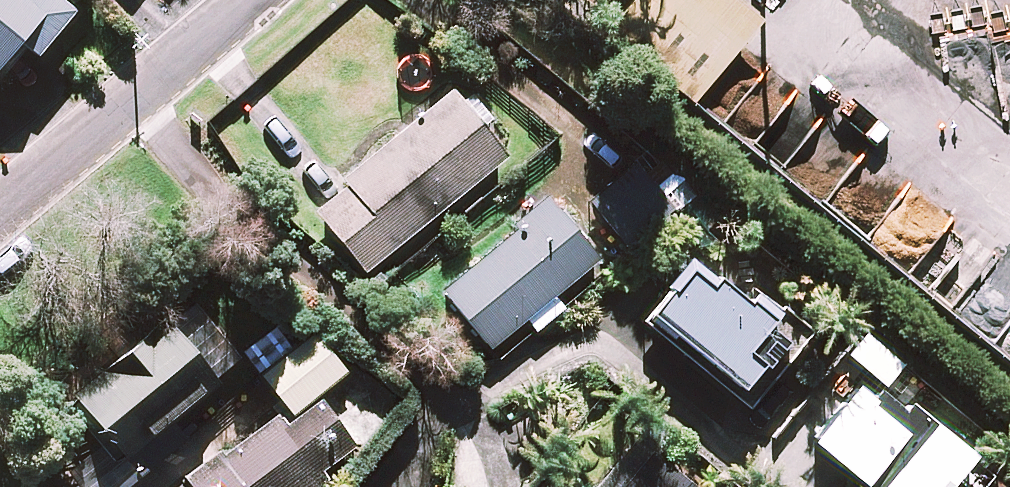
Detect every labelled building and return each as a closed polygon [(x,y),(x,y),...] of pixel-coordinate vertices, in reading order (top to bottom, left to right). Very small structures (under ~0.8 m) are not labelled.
[(61,0),(0,0),(0,79),(27,46),(43,59),(79,15),(61,0)] [(732,0),(638,0),(612,30),(696,103),(762,27),(732,0)] [(510,157),(455,92),(315,209),(370,274),(510,157)] [(601,262),(548,199),(510,231),(516,237),(447,295),(494,351),(530,321),(539,332),(566,310),(557,299),(601,262)] [(806,331),(697,256),(648,328),(756,403),(806,331)] [(144,478),(189,443),(183,435),(256,378),(196,302),(79,394),(116,441),(75,473),(85,486),(132,486),(144,478)] [(243,351),(266,379),(297,416),(350,373),(319,335),(299,352),(276,324),(243,351)] [(879,371),(814,441),(863,486),(958,486),(978,465),(879,371)] [(284,417),(194,486),(195,486),(320,486),(316,481),(358,450),(322,403),(291,426),(284,417)] [(658,455),(630,486),(693,486),(658,455)]
